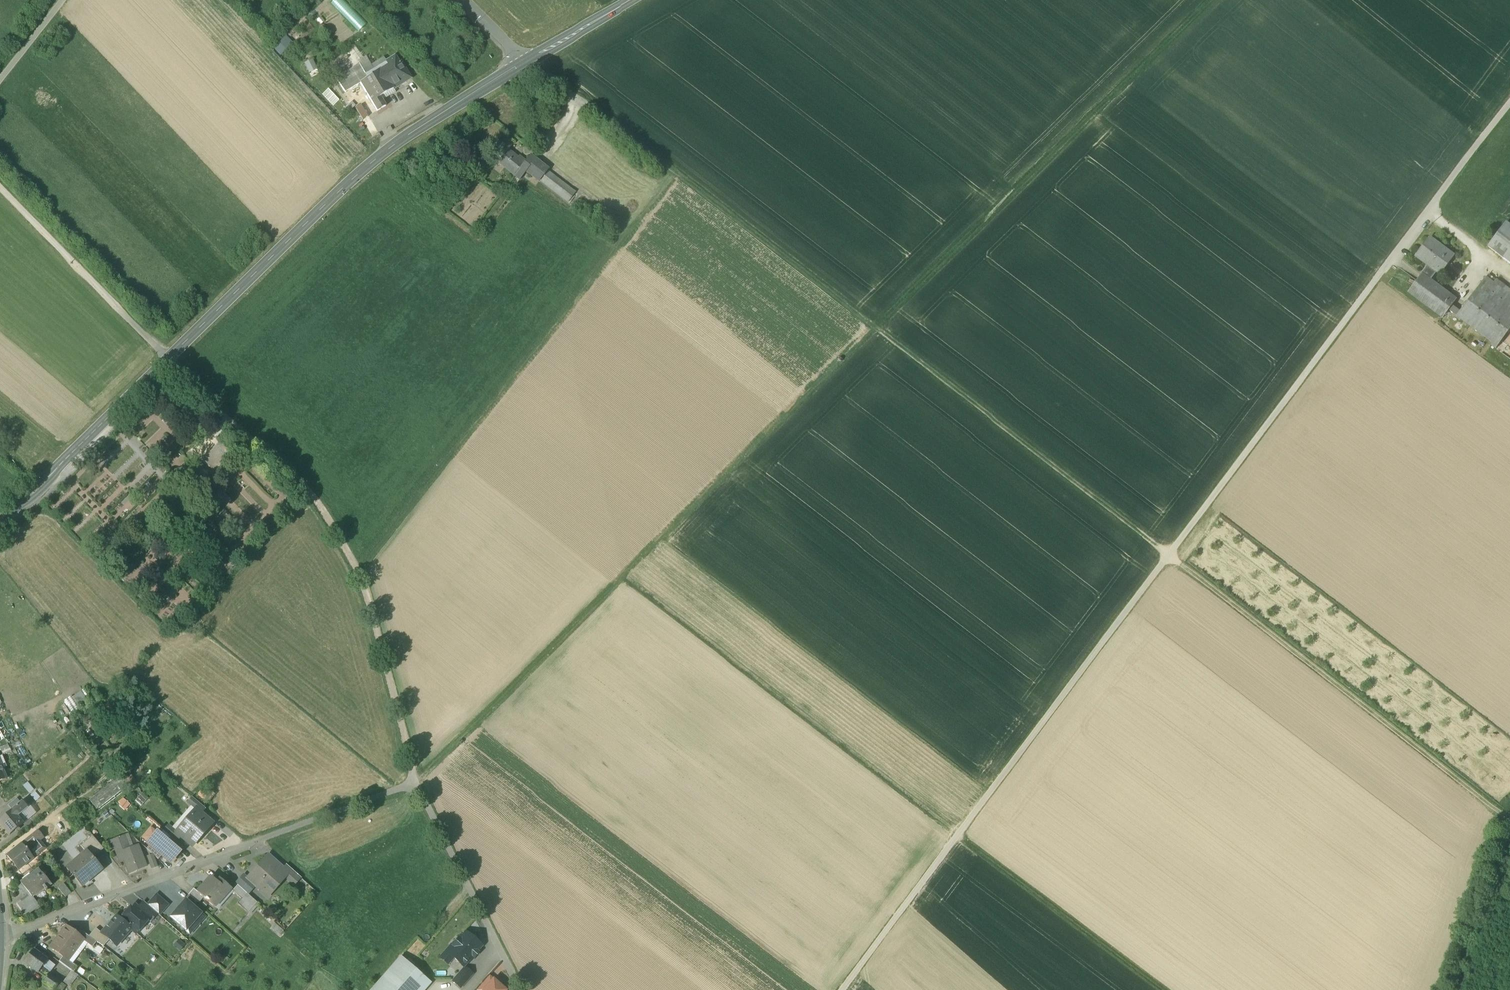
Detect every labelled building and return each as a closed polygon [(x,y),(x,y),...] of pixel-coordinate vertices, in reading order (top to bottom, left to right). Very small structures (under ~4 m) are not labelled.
[(398,64),(393,57),(385,62),(388,66),(381,70),(392,89),(409,79),(400,63),(398,64)] [(312,58),(304,62),(309,71),(316,68),(312,58)] [(385,62),(372,70),(374,74),(366,78),(359,83),(360,83),(370,102),(379,97),(392,89),(381,70),(388,66),(385,62)] [(358,64),(336,79),(344,92),(360,83),(359,83),(366,78),(364,74),(358,64)] [(372,70),(364,74),(366,78),(374,74),(372,70)] [(379,97),(370,102),(376,111),(385,106),(379,97)] [(360,106),(355,109),(361,120),(366,117),(360,106)] [(504,138),(488,158),(489,158),(495,163),(495,164),(496,163),(498,160),(499,161),(507,151),(512,144),(511,144),(504,138)] [(507,151),(499,161),(498,160),(496,163),(504,169),(504,168),(512,174),(511,175),(512,175),(514,176),(514,177),(519,181),(525,172),(521,169),(526,163),(525,162),(519,157),(517,159),(507,151)] [(548,170),(530,156),(525,162),(526,163),(521,169),(525,172),(538,182),(539,182),(547,171),(548,170)] [(575,193),(547,171),(539,182),(567,203),(575,193)] [(1506,222),(1488,245),(1509,263),(1509,225),(1506,222)] [(1453,255),(1430,237),(1416,256),(1427,264),(1420,273),(1422,275),(1422,274),(1430,280),(1437,270),(1440,273),(1453,255)] [(1430,280),(1422,274),(1422,275),(1409,291),(1423,300),(1422,301),(1443,317),(1456,301),(1441,289),(1430,280)] [(1486,277),(1457,316),(1493,342),(1491,344),(1496,348),(1509,329),(1509,289),(1496,279),(1494,283),(1486,277)] [(234,457),(210,433),(191,450),(216,475),(234,457)] [(6,746),(0,750),(0,751),(4,757),(10,754),(6,746)] [(123,775),(91,799),(97,808),(129,783),(123,775)] [(215,797),(205,789),(198,799),(207,807),(215,797)] [(149,797),(143,793),(137,800),(142,805),(149,797)] [(17,797),(9,804),(12,808),(21,801),(17,797)] [(206,809),(192,797),(188,802),(196,809),(201,814),(202,813),(206,809)] [(22,801),(12,809),(17,815),(27,807),(22,801)] [(0,818),(0,821),(10,834),(24,823),(17,815),(12,809),(12,808),(0,818)] [(196,809),(186,820),(202,835),(213,823),(202,813),(201,814),(196,809)] [(71,828),(59,813),(53,818),(65,833),(71,828)] [(202,835),(186,820),(176,831),(176,832),(181,837),(192,847),(202,835)] [(176,831),(168,824),(163,830),(171,837),(177,842),(181,837),(176,832),(176,831)] [(38,831),(22,844),(33,858),(45,848),(39,840),(43,837),(38,831)] [(171,861),(179,852),(178,851),(167,842),(158,833),(149,843),(152,845),(162,854),(171,861)] [(93,835),(80,845),(85,851),(86,851),(92,858),(93,857),(103,848),(93,835)] [(135,846),(129,849),(124,836),(108,842),(111,848),(115,847),(119,858),(123,856),(128,871),(135,868),(136,871),(146,867),(140,852),(138,853),(135,846)] [(171,837),(167,842),(178,851),(182,847),(171,837)] [(22,844),(7,855),(19,869),(33,858),(22,844)] [(162,854),(152,845),(148,849),(158,859),(162,854)] [(85,851),(66,868),(81,886),(101,870),(93,859),(94,859),(93,857),(92,858),(86,851),(85,851)] [(153,855),(147,857),(151,869),(157,867),(153,855)] [(270,858),(258,872),(255,869),(248,877),(247,878),(255,885),(263,892),(269,886),(273,890),(286,877),(288,874),(283,869),(270,858)] [(300,877),(287,865),(283,869),(288,874),(286,877),(294,884),(300,877)] [(39,869),(21,883),(22,885),(19,887),(26,896),(16,904),(26,917),(39,907),(32,897),(43,889),(45,893),(48,891),(46,888),(50,885),(51,886),(51,885),(39,869)] [(248,877),(244,874),(236,883),(237,885),(248,894),(255,885),(247,878),(248,877)] [(221,886),(211,877),(197,892),(203,897),(206,899),(206,900),(208,902),(208,901),(215,907),(231,889),(224,883),(221,886)] [(63,884),(58,888),(65,898),(71,893),(63,884)] [(248,894),(237,885),(232,891),(241,899),(237,903),(248,913),(257,903),(248,894)] [(193,888),(188,894),(198,903),(203,897),(197,892),(193,888)] [(167,905),(156,895),(147,905),(157,913),(159,915),(167,905)] [(202,915),(185,900),(171,917),(186,930),(194,921),(196,922),(202,915)] [(147,905),(144,901),(138,908),(148,917),(146,919),(147,919),(150,922),(157,913),(147,905)] [(135,906),(129,913),(127,911),(120,920),(131,929),(135,933),(136,931),(139,931),(143,927),(143,924),(147,919),(146,919),(148,917),(138,908),(135,906)] [(120,920),(116,916),(111,922),(110,922),(106,926),(107,927),(102,933),(116,945),(131,929),(120,920)] [(78,935),(66,926),(58,937),(75,949),(83,939),(78,935)] [(96,941),(82,931),(78,935),(83,939),(92,947),(96,941)] [(466,933),(460,940),(459,938),(452,945),(454,947),(448,953),(463,966),(472,955),(474,957),(478,953),(476,951),(480,946),(466,933)] [(75,949),(58,937),(50,947),(63,956),(67,960),(68,959),(75,949)] [(185,948),(178,942),(173,949),(180,955),(185,948)] [(49,960),(33,950),(23,965),(27,967),(28,965),(46,978),(49,975),(51,972),(44,967),(49,960)] [(77,967),(68,959),(67,960),(63,956),(59,961),(73,972),(77,967)] [(371,989),(424,989),(430,983),(401,957),(371,989)] [(465,968),(453,981),(460,987),(472,974),(465,968)] [(49,975),(46,978),(43,983),(53,989),(56,989),(61,983),(49,975)] [(477,989),(484,989),(493,980),(489,976),(477,989)] [(493,980),(484,989),(505,989),(493,980)]
